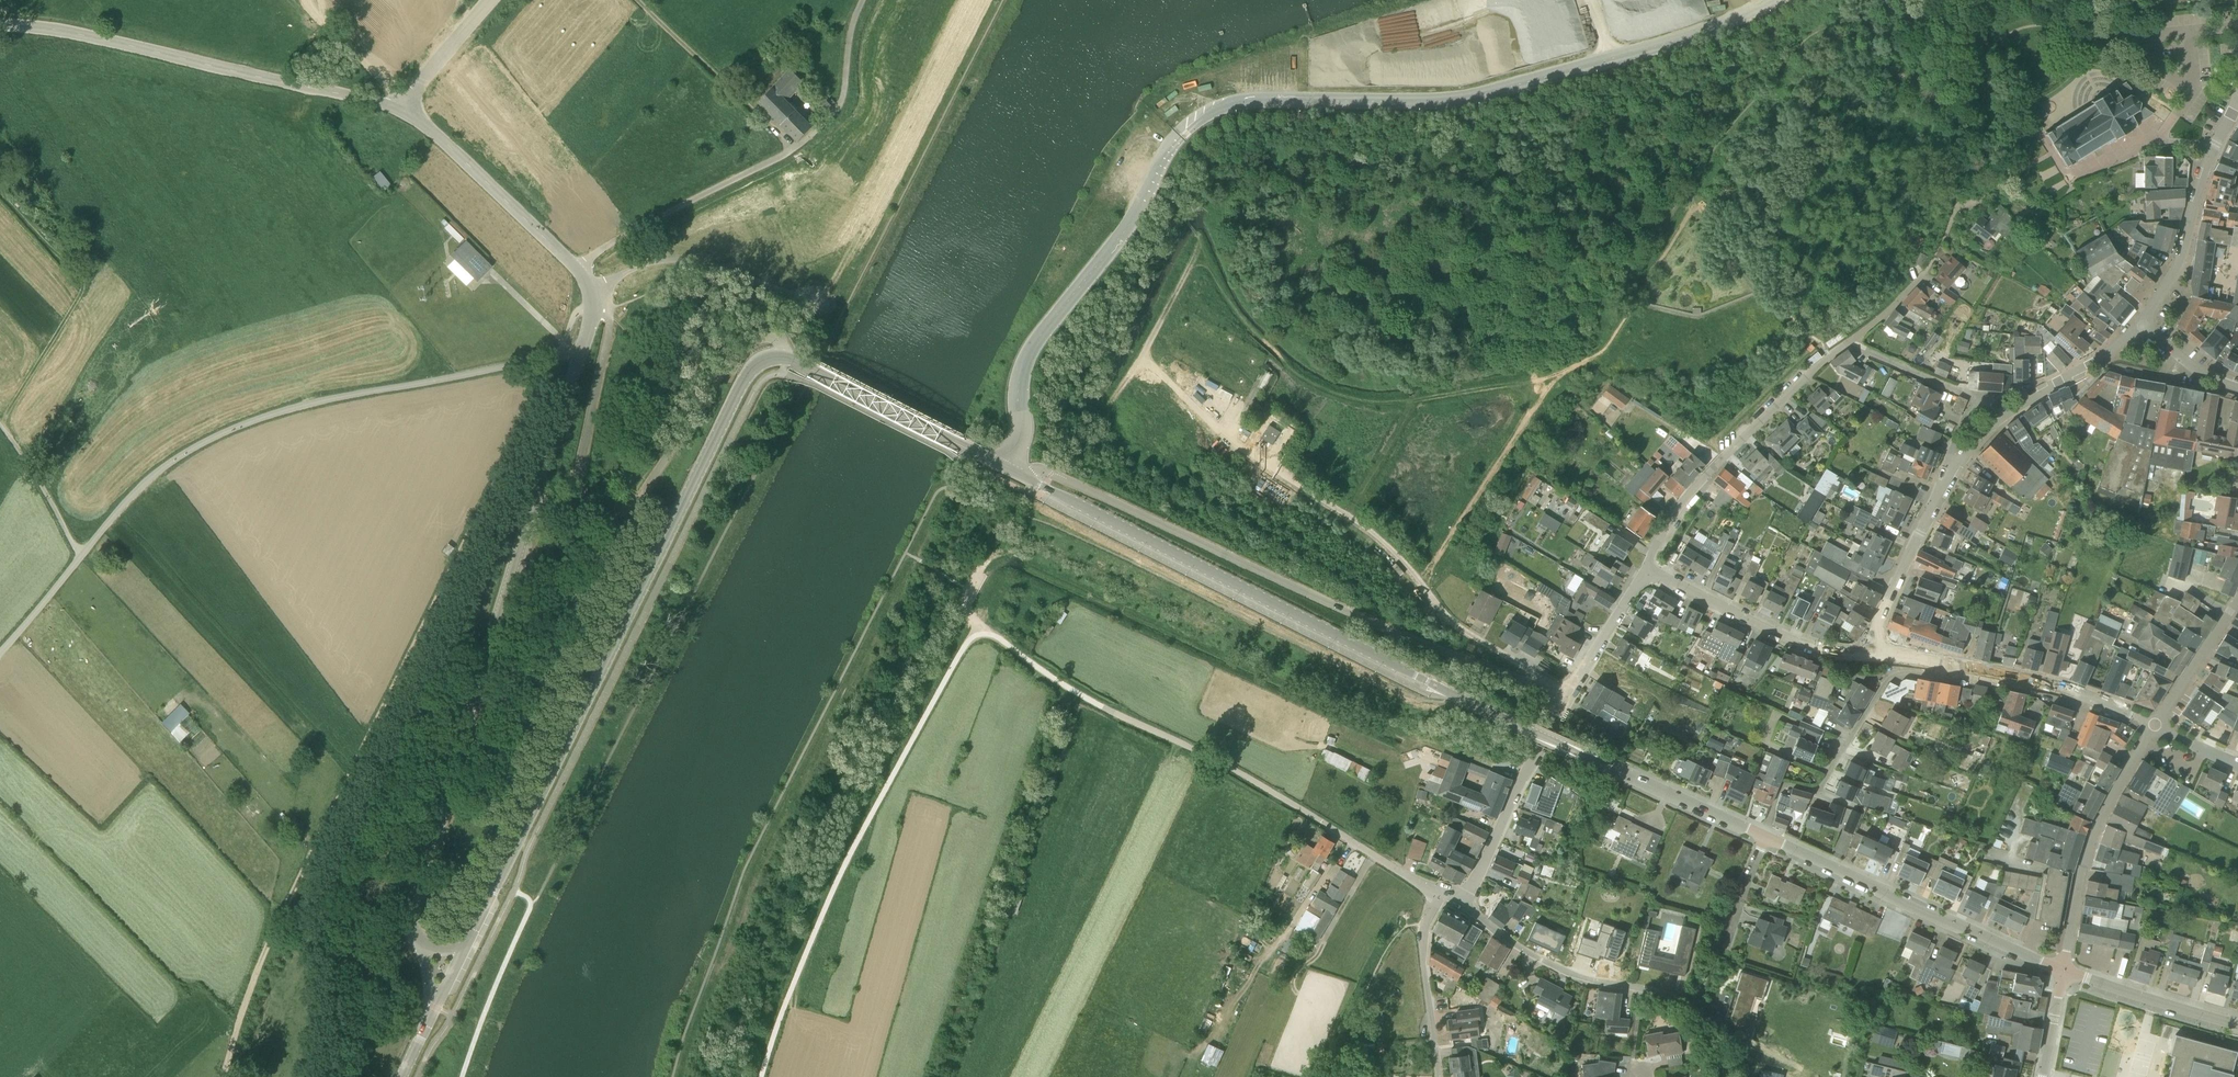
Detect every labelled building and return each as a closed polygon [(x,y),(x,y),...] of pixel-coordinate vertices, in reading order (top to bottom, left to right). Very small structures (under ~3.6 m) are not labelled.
[(804,81),(790,69),(759,102),(798,141),(833,107),(832,106),(835,103),(832,99),(829,103),(823,97),(819,102),(822,105),(806,122),(785,101),(804,81)] [(2139,123),(2154,114),(2140,105),(2142,105),(2142,103),(2140,103),(2137,99),(2138,97),(2137,96),(2126,82),(2116,89),(2114,89),(2116,92),(2109,95),(2108,95),(2109,92),(2107,92),(2107,94),(2094,102),(2092,101),(2091,103),(2094,103),(2094,105),(2088,109),(2087,107),(2086,108),(2087,109),(2080,113),(2079,112),(2078,113),(2079,114),(2072,118),(2071,117),(2070,118),(2071,119),(2064,123),(2063,122),(2062,122),(2063,124),(2055,129),(2054,127),(2053,128),(2054,129),(2048,133),(2047,132),(2045,133),(2046,134),(2045,135),(2046,136),(2047,135),(2052,144),(2061,158),(2066,166),(2065,167),(2066,169),(2067,168),(2068,169),(2069,168),(2068,167),(2075,163),(2076,164),(2077,164),(2076,162),(2084,157),(2085,159),(2086,158),(2085,157),(2092,152),(2093,154),(2094,153),(2093,152),(2100,148),(2100,149),(2102,148),(2101,147),(2107,143),(2108,144),(2109,144),(2108,142),(2115,138),(2115,139),(2115,141),(2116,142),(2117,139),(2130,132),(2132,132),(2132,131),(2130,130),(2129,129),(2136,125),(2137,127),(2139,127),(2137,124),(2139,123)] [(2034,109),(2040,120),(2048,115),(2042,105),(2034,109)] [(2233,134),(2228,140),(2237,146),(2237,145),(2237,127),(2233,134)] [(2221,155),(2236,162),(2237,158),(2237,145),(2237,146),(2228,140),(2221,155)] [(2236,162),(2221,155),(2213,171),(2235,177),(2237,178),(2237,158),(2236,162)] [(2171,167),(2179,167),(2179,158),(2172,158),(2172,157),(2155,156),(2155,157),(2150,157),(2144,158),(2144,188),(2155,188),(2155,187),(2187,187),(2188,179),(2171,179),(2171,167)] [(2235,177),(2213,171),(2211,180),(2212,180),(2209,190),(2235,196),(2235,194),(2237,195),(2237,188),(2237,187),(2237,186),(2233,185),(2235,177)] [(2184,206),(2185,190),(2157,191),(2144,191),(2147,220),(2159,219),(2158,208),(2184,206)] [(2235,196),(2209,190),(2207,200),(2206,199),(2203,209),(2220,212),(2226,213),(2228,205),(2232,206),(2232,204),(2237,206),(2237,198),(2234,197),(2235,196)] [(2006,237),(2011,230),(2017,222),(1999,204),(1997,208),(2001,210),(1997,215),(1994,212),(1991,216),(1994,218),(1989,224),(1980,218),(1971,230),(1986,241),(1991,234),(1995,237),(1999,232),(2006,237)] [(2203,209),(2200,222),(2210,224),(2217,225),(2220,212),(2203,209)] [(2237,212),(2237,215),(2229,213),(2226,227),(2234,228),(2237,228),(2237,212)] [(2177,230),(2166,227),(2157,225),(2154,239),(2145,237),(2127,221),(2123,221),(2117,225),(2136,242),(2143,245),(2155,249),(2171,254),(2178,230),(2178,229),(2177,230)] [(2209,228),(2210,224),(2200,222),(2197,239),(2212,242),(2215,229),(2209,228)] [(459,243),(464,238),(449,223),(444,228),(451,235),(453,237),(459,243)] [(2213,242),(2237,247),(2237,228),(2234,228),(2233,233),(2215,229),(2212,242),(2213,242)] [(2150,279),(2137,269),(2118,254),(2117,253),(2105,234),(2074,252),(2091,279),(2096,276),(2101,279),(2112,288),(2116,284),(2124,277),(2129,281),(2124,286),(2124,291),(2138,302),(2154,282),(2150,279)] [(2234,305),(2235,305),(2235,304),(2237,305),(2237,279),(2236,292),(2220,290),(2220,288),(2207,286),(2213,242),(2212,242),(2197,239),(2193,271),(2191,284),(2192,296),(2193,296),(2205,298),(2205,299),(2234,305)] [(454,252),(473,270),(481,278),(492,266),(465,240),(454,252)] [(2139,265),(2137,269),(2150,279),(2153,274),(2154,274),(2161,262),(2141,250),(2143,245),(2136,242),(2130,252),(2140,258),(2137,264),(2139,265)] [(1964,268),(1960,264),(1951,257),(1940,270),(1943,272),(1937,279),(1947,288),(1964,268)] [(2095,300),(2094,301),(2120,324),(2134,308),(2112,288),(2101,279),(2089,293),(2092,295),(2091,296),(2095,300)] [(1921,307),(1935,292),(1924,285),(1919,290),(1917,288),(1902,304),(1909,310),(1910,311),(1920,316),(1937,325),(1941,319),(1921,307)] [(2092,322),(2097,325),(2089,335),(2103,344),(2118,326),(2100,308),(2076,285),(2066,297),(2073,303),(2076,299),(2093,316),(2093,315),(2096,317),(2092,322)] [(1941,297),(1953,305),(1958,298),(1946,290),(1941,297)] [(2190,314),(2200,320),(2202,315),(2223,319),(2235,305),(2234,305),(2205,299),(2193,296),(2185,312),(2190,314)] [(2223,319),(2214,330),(2226,339),(2232,331),(2235,322),(2237,323),(2237,306),(2235,305),(2223,319)] [(1903,328),(1897,325),(1903,317),(1895,310),(1883,324),(1892,331),(1899,335),(1897,339),(1903,341),(1905,337),(1910,329),(1904,326),(1903,328)] [(1920,316),(1910,311),(1909,310),(1906,315),(1917,322),(1920,316)] [(1949,318),(1943,326),(1949,330),(1954,322),(1954,321),(1957,316),(1950,311),(1947,316),(1949,318)] [(2200,320),(2190,314),(2185,312),(2176,328),(2191,339),(2196,329),(2193,327),(2200,320)] [(2077,358),(2088,345),(2076,336),(2084,327),(2073,317),(2055,339),(2069,351),(2077,358)] [(2232,347),(2237,350),(2237,323),(2235,322),(2232,331),(2226,339),(2214,330),(2199,347),(2207,353),(2222,365),(2232,347)] [(1933,332),(1923,346),(1929,351),(1938,336),(1933,332)] [(2014,360),(2013,383),(2030,382),(2030,359),(2025,359),(2025,354),(2042,353),(2041,339),(2017,337),(2014,337),(2014,360)] [(1960,340),(1958,348),(1968,350),(1969,342),(1960,340)] [(2047,359),(2044,362),(2045,377),(2056,372),(2058,370),(2058,371),(2063,367),(2064,368),(2071,362),(2057,347),(2056,348),(2051,342),(2045,348),(2050,354),(2046,358),(2047,359)] [(2232,347),(2222,365),(2232,370),(2237,372),(2237,350),(2232,347)] [(1850,364),(1855,361),(1848,350),(1830,363),(1838,373),(1839,373),(1858,383),(1858,382),(1863,384),(1872,369),(1864,364),(1861,370),(1850,364)] [(1935,372),(1947,376),(1951,363),(1939,359),(1935,372)] [(2011,376),(2012,365),(2004,364),(2003,374),(1979,372),(1980,362),(1975,361),(1973,372),(1969,371),(1968,389),(2002,392),(2002,390),(2010,389),(2011,376)] [(2125,416),(2135,379),(2106,372),(2083,397),(2078,403),(2072,410),(2117,439),(2122,424),(2124,415),(2125,416)] [(1888,398),(1897,381),(1889,377),(1880,394),(1888,398)] [(2134,445),(2139,428),(2147,395),(2163,398),(2166,385),(2135,379),(2125,416),(2123,422),(2101,478),(2096,492),(2114,499),(2120,485),(2143,494),(2149,464),(2148,464),(2151,450),(2136,445),(2134,445)] [(2166,385),(2163,398),(2161,409),(2179,412),(2181,401),(2178,401),(2180,387),(2166,385)] [(1913,402),(1922,406),(1916,418),(1930,426),(1936,415),(1931,412),(1932,410),(1933,410),(1940,395),(1922,386),(1913,402)] [(1604,395),(1622,408),(1628,400),(1610,387),(1604,395)] [(1819,389),(1808,400),(1821,413),(1832,403),(1836,406),(1846,396),(1829,387),(1823,393),(1819,389)] [(2156,425),(2154,432),(2152,442),(2151,450),(2148,464),(2149,464),(2184,470),(2186,449),(2193,450),(2197,433),(2196,433),(2199,413),(2203,392),(2180,387),(2178,401),(2181,401),(2179,412),(2161,409),(2157,425),(2156,425)] [(2075,415),(2072,410),(2078,403),(2076,399),(2073,401),(2068,388),(2048,396),(2050,401),(2042,406),(2040,403),(2023,415),(2032,427),(2049,416),(2046,412),(2053,407),(2053,406),(2061,402),(2065,413),(2067,412),(2071,418),(2075,415)] [(1865,389),(1858,401),(1863,404),(1870,392),(1865,389)] [(2203,392),(2199,413),(2196,433),(2203,434),(2210,436),(2210,435),(2217,394),(2203,392)] [(1968,400),(1959,396),(1953,409),(1952,413),(1961,417),(1968,400)] [(1822,433),(1807,417),(1796,428),(1787,420),(1766,441),(1782,457),(1803,437),(1810,445),(1822,433)] [(2023,449),(2035,461),(2039,465),(2050,455),(2040,445),(2037,449),(2033,445),(2030,438),(2017,419),(2007,426),(2023,449)] [(2203,434),(2196,433),(2197,433),(2193,450),(2236,458),(2237,448),(2237,423),(2230,421),(2227,439),(2210,435),(2210,436),(2203,434)] [(1261,438),(1272,445),(1281,432),(1269,425),(1261,438)] [(1928,428),(1923,440),(1936,446),(1941,434),(1928,428)] [(2010,443),(2013,439),(2007,430),(2002,435),(2000,433),(1978,457),(2022,498),(2029,500),(2034,495),(2045,484),(2054,474),(2050,472),(2039,465),(2035,461),(2032,464),(2010,443)] [(1681,457),(1688,450),(1672,434),(1665,442),(1681,457)] [(1903,454),(1905,454),(1932,466),(1934,467),(1940,454),(1921,446),(1919,451),(1902,443),(1899,452),(1903,454)] [(1785,470),(1780,465),(1769,453),(1764,458),(1756,450),(1742,464),(1760,482),(1773,469),(1780,475),(1785,470)] [(2050,455),(2039,465),(2050,472),(2053,469),(2047,463),(2049,463),(2051,465),(2058,456),(2053,451),(2050,455)] [(1628,466),(1637,474),(1624,489),(1645,505),(1650,498),(1639,489),(1646,481),(1656,471),(1638,454),(1628,466)] [(1672,477),(1685,489),(1705,465),(1691,454),(1672,477)] [(1926,480),(1927,477),(1932,466),(1905,454),(1903,459),(1895,456),(1892,463),(1885,460),(1881,469),(1894,474),(1897,467),(1915,476),(1915,475),(1926,480)] [(1661,465),(1656,471),(1646,481),(1639,489),(1650,498),(1671,473),(1661,465)] [(1827,496),(1831,490),(1837,481),(1839,477),(1826,469),(1815,489),(1827,496)] [(1714,481),(1722,487),(1734,496),(1748,507),(1751,504),(1741,496),(1738,493),(1742,487),(1746,490),(1753,482),(1741,472),(1740,473),(1741,473),(1736,479),(1723,470),(1714,481)] [(1867,480),(1873,483),(1885,488),(1888,480),(1870,472),(1867,480)] [(1524,496),(1532,499),(1541,476),(1534,473),(1524,496)] [(1974,482),(1971,488),(2001,504),(1999,507),(2008,511),(2012,503),(1989,490),(1993,484),(1978,475),(1977,477),(1975,478),(1974,480),(1973,481),(1974,481),(1974,482)] [(1672,477),(1664,485),(1678,497),(1685,489),(1672,477)] [(2050,489),(2045,484),(2034,495),(2040,500),(2050,489)] [(1729,504),(1734,496),(1722,487),(1716,496),(1729,504)] [(1974,508),(1973,509),(1980,513),(1981,511),(1986,514),(1991,506),(1989,505),(1991,502),(1996,504),(1995,506),(1999,507),(2001,504),(1971,488),(1967,494),(1966,493),(1962,499),(1964,500),(1963,501),(1974,508)] [(1805,504),(1797,517),(1808,524),(1816,511),(1826,496),(1815,489),(1805,504)] [(1889,505),(1904,513),(1911,499),(1895,491),(1895,492),(1892,490),(1889,496),(1885,495),(1882,503),(1888,506),(1889,505)] [(2208,525),(2215,526),(2227,528),(2227,529),(2237,531),(2237,499),(2227,497),(2217,495),(2213,511),(2217,512),(2215,519),(2209,518),(2208,525)] [(1856,517),(1868,522),(1879,528),(1882,520),(1897,528),(1904,513),(1889,505),(1888,506),(1882,503),(1875,516),(1872,515),(1860,509),(1856,517)] [(1656,516),(1641,506),(1626,528),(1641,538),(1656,516)] [(1819,508),(1813,517),(1820,522),(1826,512),(1819,508)] [(1584,519),(1604,533),(1610,524),(1590,511),(1584,519)] [(1549,528),(1557,532),(1562,521),(1545,512),(1536,530),(1545,535),(1549,528)] [(1961,523),(1945,513),(1939,523),(1952,531),(1963,538),(1974,544),(1976,541),(1973,540),(1975,536),(1959,526),(1961,523)] [(1864,531),(1868,522),(1856,517),(1855,516),(1851,525),(1864,531)] [(1975,517),(1970,525),(1983,533),(1988,526),(1975,517)] [(2173,532),(2180,534),(2183,521),(2176,520),(2173,532)] [(2180,537),(2189,538),(2207,542),(2211,542),(2217,543),(2237,547),(2237,531),(2227,529),(2227,528),(2215,526),(2208,525),(2190,522),(2183,521),(2180,534),(2180,537)] [(1729,537),(1727,541),(1721,552),(1728,556),(1734,544),(1739,534),(1732,531),(1729,537)] [(1961,544),(1963,538),(1952,531),(1949,536),(1936,531),(1931,545),(1953,553),(1957,542),(1961,544)] [(1871,541),(1867,549),(1883,557),(1891,541),(1871,532),(1867,539),(1871,541)] [(1616,554),(1623,559),(1632,546),(1612,533),(1602,548),(1615,556),(1616,554)] [(1721,552),(1727,541),(1729,537),(1723,533),(1715,549),(1721,552)] [(1690,567),(1698,554),(1702,546),(1703,545),(1691,537),(1690,539),(1686,547),(1685,546),(1677,560),(1690,567)] [(2178,545),(2188,547),(2189,538),(2180,537),(2178,545)] [(2217,543),(2211,542),(2207,542),(2206,551),(2215,553),(2219,553),(2228,555),(2237,558),(2237,547),(2217,543)] [(1828,543),(1822,554),(1856,573),(1860,564),(1876,572),(1883,557),(1867,549),(1863,557),(1855,553),(1851,560),(1848,558),(1850,554),(1828,543)] [(1503,554),(1506,546),(1500,544),(1496,552),(1503,554)] [(2178,545),(2176,544),(2168,576),(2183,581),(2191,547),(2188,547),(2178,545)] [(1702,546),(1698,554),(1690,567),(1702,575),(1710,562),(1715,554),(1702,546)] [(2005,547),(1999,558),(2013,565),(2018,554),(2005,547)] [(1815,550),(1805,571),(1827,585),(1835,590),(1839,593),(1847,577),(1856,582),(1849,595),(1851,596),(1850,599),(1856,602),(1858,598),(1875,607),(1881,595),(1865,586),(1868,580),(1856,573),(1822,554),(1815,550)] [(1943,563),(1929,556),(1919,551),(1914,560),(1939,572),(1938,575),(1943,577),(1956,580),(1968,584),(1975,567),(1954,559),(1950,569),(1942,566),(1943,563)] [(1614,584),(1621,572),(1625,574),(1629,567),(1616,560),(1610,569),(1593,558),(1594,557),(1589,553),(1582,564),(1597,573),(1593,581),(1605,589),(1610,581),(1614,584)] [(2219,553),(2215,553),(2213,561),(2222,563),(2223,559),(2226,559),(2218,576),(2237,584),(2237,558),(2228,555),(2219,553)] [(1726,558),(1719,571),(1714,581),(1728,588),(1736,572),(1732,570),(1735,563),(1726,558)] [(1751,575),(1747,585),(1742,595),(1755,602),(1762,588),(1766,590),(1769,584),(1754,576),(1760,565),(1751,560),(1746,572),(1751,575)] [(1568,585),(1575,590),(1584,577),(1576,572),(1568,585)] [(1770,592),(1768,596),(1763,605),(1778,613),(1785,599),(1786,596),(1791,598),(1800,579),(1792,575),(1784,590),(1774,584),(1770,592)] [(1956,580),(1943,577),(1940,586),(1920,579),(1915,593),(1936,601),(1941,586),(1953,590),(1956,580)] [(1595,597),(1593,599),(1609,609),(1615,598),(1600,588),(1599,589),(1584,580),(1572,599),(1581,604),(1588,593),(1595,597)] [(1795,621),(1797,617),(1808,622),(1821,596),(1825,588),(1817,584),(1808,602),(1797,597),(1787,617),(1795,621)] [(1832,595),(1835,590),(1827,585),(1825,588),(1821,596),(1827,599),(1826,602),(1826,601),(1818,617),(1831,624),(1840,606),(1833,602),(1836,596),(1832,595)] [(1670,625),(1674,619),(1676,616),(1670,613),(1677,602),(1657,589),(1648,605),(1655,609),(1657,605),(1665,610),(1658,620),(1670,625)] [(1481,590),(1469,615),(1490,625),(1502,600),(1481,590)] [(2169,616),(2177,606),(2180,602),(2153,590),(2144,605),(2157,611),(2169,616)] [(1565,618),(1568,611),(1571,601),(1562,596),(1555,591),(1550,600),(1555,608),(1553,612),(1558,615),(1551,626),(1552,629),(1556,632),(1552,639),(1562,645),(1560,650),(1573,657),(1580,644),(1572,640),(1579,626),(1565,618)] [(2186,592),(2180,602),(2177,606),(2191,614),(2199,600),(2186,592)] [(1842,606),(1851,611),(1848,615),(1839,610),(1836,615),(1833,621),(1839,624),(1842,619),(1854,626),(1848,636),(1856,641),(1867,623),(1867,624),(1870,620),(1861,615),(1865,609),(1856,603),(1856,602),(1850,599),(1846,597),(1842,606)] [(1907,636),(1915,619),(1918,620),(1925,604),(1906,597),(1903,605),(1909,608),(1907,615),(1905,614),(1905,612),(1896,608),(1893,614),(1887,627),(1901,633),(1901,634),(1903,634),(1903,635),(1904,635),(1907,636)] [(1925,604),(1918,620),(1915,619),(1907,636),(1938,647),(1942,636),(1948,639),(1956,620),(1943,615),(1936,635),(1933,634),(1936,627),(1928,623),(1934,607),(1925,604)] [(2128,612),(2135,617),(2149,624),(2193,652),(2202,638),(2184,626),(2180,633),(2168,625),(2172,618),(2169,616),(2157,611),(2154,616),(2143,610),(2133,604),(2128,612)] [(2169,616),(2172,618),(2184,626),(2202,638),(2204,639),(2215,622),(2207,616),(2206,617),(2201,614),(2198,618),(2196,617),(2191,614),(2177,606),(2169,616)] [(1674,619),(1670,625),(1685,632),(1688,626),(1694,629),(1702,614),(1688,607),(1681,622),(1674,619)] [(1565,618),(1579,626),(1583,619),(1568,611),(1565,618)] [(2027,648),(2022,666),(2037,670),(2042,652),(2041,652),(2042,648),(2049,650),(2053,637),(2054,631),(2053,631),(2058,614),(2048,611),(2039,642),(2029,639),(2027,648)] [(1648,615),(1646,620),(1644,619),(1643,620),(1636,615),(1627,629),(1644,639),(1648,631),(1651,633),(1658,620),(1648,615)] [(1958,616),(1956,620),(1948,639),(1942,636),(1938,647),(1939,647),(1960,654),(1968,631),(1980,635),(1982,630),(1981,630),(1983,622),(1958,616)] [(1520,626),(1511,620),(1501,638),(1515,646),(1519,640),(1524,643),(1521,649),(1535,658),(1543,644),(1529,636),(1533,630),(1526,626),(1524,631),(1518,628),(1520,626)] [(1721,649),(1731,628),(1717,621),(1709,638),(1703,635),(1698,646),(1705,649),(1708,643),(1721,649)] [(2084,651),(2090,635),(2094,626),(2085,622),(2074,647),(2084,651)] [(2096,622),(2094,626),(2090,635),(2104,641),(2111,644),(2117,631),(2096,622)] [(2193,652),(2149,624),(2139,640),(2153,649),(2155,645),(2173,657),(2166,668),(2128,650),(2128,651),(2119,647),(2115,655),(2127,661),(2151,672),(2171,682),(2176,674),(2178,676),(2193,652)] [(1733,655),(1730,661),(1737,665),(1743,654),(1736,651),(1738,648),(1744,634),(1731,628),(1721,649),(1733,655)] [(1988,662),(1991,651),(1995,633),(1982,630),(1980,635),(1974,658),(1988,662)] [(2054,631),(2053,637),(2049,650),(2043,672),(2057,676),(2059,669),(2065,671),(2067,662),(2061,661),(2068,635),(2054,631)] [(2227,634),(2215,651),(2226,657),(2223,664),(2237,670),(2237,641),(2227,634)] [(2090,635),(2084,651),(2079,660),(2093,666),(2104,641),(2090,635)] [(1634,666),(1638,658),(1642,651),(1634,646),(1622,639),(1613,654),(1634,666)] [(1743,665),(1753,669),(1756,662),(1763,665),(1772,647),(1755,640),(1743,665)] [(1796,673),(1802,658),(1792,655),(1791,657),(1784,654),(1780,667),(1796,673)] [(2113,694),(2124,698),(2131,686),(2119,681),(2122,674),(2126,676),(2131,663),(2116,656),(2101,690),(2113,694)] [(2002,665),(2013,667),(2015,659),(2006,658),(2003,657),(2002,665)] [(1813,679),(1817,666),(1810,664),(1811,662),(1802,658),(1796,673),(1813,679)] [(2093,666),(2079,660),(2075,670),(2071,680),(2084,686),(2093,666)] [(2223,664),(2219,662),(2214,674),(2227,680),(2237,684),(2237,670),(2223,664)] [(1720,671),(1716,678),(1726,682),(1729,676),(1720,671)] [(2154,709),(2171,682),(2151,672),(2134,702),(2154,709)] [(2203,682),(2218,693),(2227,680),(2214,674),(2210,672),(2203,682)] [(1814,694),(1829,699),(1835,682),(1821,676),(1814,694)] [(1919,711),(1933,715),(1939,683),(1918,679),(1917,681),(1905,679),(1904,680),(1903,680),(1903,681),(1902,681),(1901,682),(1900,683),(1899,687),(1890,683),(1880,698),(1899,704),(1901,697),(1907,693),(1914,694),(1913,697),(1922,700),(1919,711)] [(1597,681),(1589,693),(1620,711),(1628,715),(1634,706),(1624,700),(1611,692),(1612,690),(1597,681)] [(1939,683),(1933,715),(1951,721),(1952,713),(1944,712),(1946,705),(1955,706),(1957,699),(1969,701),(1971,689),(1959,687),(1959,686),(1939,683)] [(1846,703),(1848,704),(1861,712),(1873,693),(1860,685),(1853,696),(1849,693),(1844,702),(1846,703)] [(1975,685),(1973,696),(1971,703),(1983,706),(1987,687),(1975,685)] [(1802,687),(1798,696),(1808,700),(1812,691),(1802,687)] [(2019,717),(2025,695),(2025,694),(2010,691),(2002,711),(2019,717)] [(2236,722),(2237,716),(2237,707),(2225,702),(2222,707),(2200,692),(2184,715),(2206,730),(2220,711),(2236,722)] [(2225,702),(2237,707),(2237,698),(2223,692),(2220,700),(2225,702)] [(1620,711),(1589,693),(1582,706),(1598,715),(1601,709),(1626,724),(1631,716),(1628,715),(1620,711)] [(1844,723),(1851,728),(1861,712),(1848,704),(1846,703),(1844,702),(1838,699),(1836,702),(1829,699),(1814,694),(1809,705),(1828,712),(1827,714),(1828,714),(1826,717),(1842,727),(1844,723)] [(2070,729),(2063,727),(2066,720),(2069,721),(2073,712),(2052,704),(2045,724),(2062,730),(2057,742),(2064,744),(2067,737),(2070,729)] [(162,722),(178,740),(195,724),(180,707),(162,722)] [(1905,717),(1891,710),(1882,726),(1899,735),(1904,726),(1907,727),(1913,718),(1906,714),(1905,717)] [(2035,722),(2019,717),(2002,711),(1998,722),(2018,730),(2016,736),(2028,740),(2035,722)] [(2085,743),(2097,716),(2089,712),(2085,722),(2078,739),(2085,743)] [(2119,723),(2098,716),(2094,726),(2108,732),(2107,735),(2110,737),(2123,746),(2128,739),(2116,730),(2119,723)] [(1611,726),(1596,717),(1590,726),(1606,735),(1611,726)] [(1803,739),(1809,724),(1801,721),(1798,727),(1793,725),(1789,734),(1799,738),(1792,754),(1811,762),(1818,746),(1817,745),(1803,739)] [(2095,765),(2102,769),(2110,756),(2101,752),(2101,753),(2099,752),(2107,735),(2108,732),(2094,726),(2086,745),(2082,754),(2097,761),(2095,765)] [(1819,729),(1819,728),(1815,736),(1821,738),(1824,731),(1820,729),(1819,729)] [(1904,774),(1915,755),(1893,743),(1894,741),(1879,733),(1871,748),(1886,756),(1889,751),(1897,755),(1891,767),(1904,774)] [(1722,748),(1724,740),(1710,736),(1708,743),(1722,748)] [(2051,753),(2045,766),(2068,776),(2074,762),(2068,760),(2065,758),(2066,756),(2069,757),(2069,756),(2075,743),(2076,742),(2076,741),(2075,740),(2067,737),(2064,744),(2061,749),(2059,753),(2060,753),(2059,756),(2051,753)] [(1321,759),(1366,778),(1371,767),(1326,748),(1321,759)] [(1756,778),(1778,787),(1789,761),(1767,752),(1759,772),(1756,778)] [(1454,800),(1461,803),(1467,789),(1459,786),(1463,777),(1466,770),(1469,763),(1458,759),(1444,753),(1444,754),(1439,765),(1448,768),(1448,770),(1437,766),(1433,776),(1431,774),(1429,779),(1428,781),(1425,788),(1438,794),(1454,800)] [(2110,756),(2102,769),(2100,774),(2094,783),(2107,791),(2120,768),(2123,763),(2114,758),(2110,756)] [(2077,759),(2074,766),(2070,772),(2077,776),(2084,762),(2080,760),(2077,759)] [(1711,771),(1696,764),(1687,760),(1686,762),(1683,761),(1681,766),(1688,769),(1684,777),(1704,786),(1711,771)] [(1725,778),(1729,765),(1730,763),(1718,760),(1713,775),(1725,778)] [(2171,813),(2166,809),(2181,785),(2182,785),(2143,760),(2134,774),(2133,774),(2126,787),(2122,794),(2147,806),(2166,816),(2168,812),(2171,813)] [(1868,769),(1851,761),(1845,774),(1865,783),(1882,789),(1886,780),(1872,775),(1874,772),(1868,769)] [(1725,778),(1725,779),(1733,782),(1727,795),(1742,802),(1750,785),(1755,777),(1744,772),(1729,765),(1725,778)] [(2102,769),(2095,765),(2093,770),(2100,774),(2102,769)] [(2217,792),(2221,785),(2225,775),(2210,768),(2207,774),(2202,772),(2197,783),(2217,792)] [(1512,780),(1491,772),(1488,779),(1482,795),(1488,797),(1483,812),(1497,818),(1510,786),(1511,783),(1512,780)] [(1536,802),(1533,809),(1532,808),(1531,809),(1544,814),(1551,797),(1558,800),(1563,784),(1549,774),(1544,786),(1533,782),(1531,787),(1533,788),(1528,799),(1536,802)] [(1778,787),(1756,778),(1752,787),(1758,789),(1754,799),(1771,805),(1778,787)] [(1855,803),(1880,810),(1884,797),(1866,792),(1863,798),(1855,795),(1858,788),(1841,780),(1835,794),(1853,801),(1852,802),(1853,802),(1855,803)] [(2072,809),(2082,814),(2091,819),(2104,794),(2095,789),(2085,784),(2081,792),(2064,784),(2055,801),(2072,809)] [(1461,803),(1483,812),(1488,797),(1482,795),(1467,789),(1461,803)] [(1790,797),(1781,793),(1777,806),(1776,809),(1783,812),(1785,807),(1793,809),(1797,797),(1808,801),(1811,794),(1793,789),(1790,797)] [(1953,791),(1947,808),(1954,810),(1960,794),(1953,791)] [(2228,794),(2220,791),(2214,804),(2221,808),(2228,794)] [(1830,825),(1837,827),(1843,807),(1831,803),(1828,813),(1811,807),(1807,818),(1830,826),(1830,825)] [(2136,827),(2142,816),(2117,803),(2107,822),(2132,834),(2133,835),(2163,847),(2168,839),(2153,833),(2152,835),(2136,827)] [(1844,830),(1853,834),(1861,814),(1852,810),(1844,830)] [(2046,822),(2053,824),(2074,831),(2085,834),(2090,821),(2074,815),(2074,816),(2069,813),(2067,817),(2062,814),(2061,816),(2051,813),(2046,822)] [(1563,824),(1539,815),(1537,820),(1531,818),(1530,821),(1520,818),(1515,831),(1539,840),(1544,826),(1553,829),(1552,831),(1560,834),(1563,824)] [(1632,858),(1640,842),(1646,830),(1631,822),(1619,816),(1613,829),(1621,833),(1613,849),(1619,852),(1632,858)] [(1460,833),(1465,822),(1453,817),(1448,827),(1460,833)] [(1786,830),(1789,822),(1776,817),(1773,825),(1786,830)] [(2070,873),(2072,874),(2073,873),(2085,834),(2074,831),(2053,824),(2046,822),(2040,820),(2040,823),(2025,818),(2020,833),(2039,838),(2037,844),(2030,841),(2025,857),(2045,863),(2044,864),(2048,866),(2071,873),(2070,873)] [(1460,833),(1448,827),(1446,826),(1434,850),(1448,857),(1445,864),(1458,870),(1465,856),(1455,851),(1463,835),(1483,845),(1489,834),(1465,822),(1460,833)] [(2133,835),(2132,834),(2117,829),(2106,825),(2100,843),(2118,849),(2120,842),(2125,844),(2127,841),(2160,854),(2163,847),(2133,835)] [(1832,852),(1843,856),(1851,835),(1840,831),(1832,852)] [(1653,833),(1647,845),(1647,846),(1645,851),(1653,855),(1660,839),(1652,835),(1653,833)] [(1857,849),(1856,850),(1871,857),(1877,843),(1856,833),(1849,846),(1857,849)] [(1325,858),(1334,843),(1322,836),(1314,849),(1306,844),(1297,860),(1310,868),(1318,854),(1325,858)] [(1910,845),(1904,842),(1895,862),(1901,865),(1896,875),(1908,880),(1918,858),(1907,853),(1910,845)] [(1425,848),(1413,843),(1407,857),(1407,858),(1419,862),(1420,862),(1419,862),(1425,848)] [(1877,843),(1871,857),(1885,863),(1892,849),(1877,843)] [(2115,858),(2118,849),(2100,843),(2090,870),(2108,873),(2134,877),(2139,878),(2141,866),(2136,864),(2115,858)] [(1683,845),(1674,864),(1675,864),(1672,870),(1688,878),(1690,879),(1690,878),(1699,882),(1706,867),(1710,869),(1714,860),(1706,856),(1683,845)] [(2115,858),(2136,864),(2139,855),(2118,849),(2115,858)] [(1445,864),(1432,858),(1429,864),(1444,872),(1443,875),(1460,884),(1465,874),(1468,875),(1475,861),(1465,856),(1458,870),(1445,864)] [(1521,901),(1528,904),(1533,907),(1538,896),(1542,889),(1531,884),(1530,886),(1528,885),(1532,876),(1521,871),(1523,866),(1516,863),(1515,864),(1497,856),(1491,868),(1522,882),(1512,900),(1519,904),(1521,901)] [(1929,863),(1918,858),(1908,880),(1919,885),(1924,875),(1930,878),(1938,861),(1931,858),(1929,863)] [(1931,891),(1943,896),(1953,874),(1955,869),(1952,874),(1942,869),(1944,864),(1938,861),(1930,878),(1936,881),(1931,891)] [(2038,900),(2034,919),(2034,920),(2045,922),(2045,925),(2058,927),(2058,924),(2063,925),(2072,877),(2072,874),(2070,873),(2071,873),(2048,866),(2048,870),(2047,874),(2043,873),(2042,878),(2040,886),(2038,900)] [(1310,888),(1321,872),(1314,867),(1303,883),(1310,888)] [(1355,878),(1348,874),(1341,870),(1326,895),(1319,891),(1314,900),(1303,918),(1301,917),(1283,949),(1295,955),(1305,936),(1312,924),(1324,931),(1355,878)] [(1999,885),(2008,886),(2011,872),(2002,870),(1999,885)] [(2008,886),(2017,888),(2020,874),(2011,872),(2008,886)] [(2085,894),(2116,899),(2118,890),(2132,892),(2134,877),(2108,873),(2106,884),(2088,880),(2085,894)] [(1806,889),(1787,881),(1786,883),(1780,880),(1781,878),(1772,874),(1763,895),(1774,900),(1778,892),(1791,898),(1789,901),(1799,905),(1806,889)] [(1964,879),(1953,874),(1943,896),(1954,901),(1959,891),(1965,894),(1973,877),(1966,874),(1964,879)] [(2017,888),(2026,890),(2029,875),(2020,874),(2017,888)] [(2035,891),(2036,885),(2038,877),(2029,875),(2026,890),(2035,891)] [(1987,893),(1994,896),(1999,885),(1988,882),(1984,891),(1980,889),(1977,894),(1971,891),(1964,906),(1979,913),(1986,898),(1985,898),(1987,893)] [(1497,884),(1493,891),(1498,894),(1502,887),(1497,884)] [(1990,918),(2005,925),(2014,905),(2001,899),(2006,886),(1999,885),(1994,896),(1999,899),(1997,904),(1996,904),(1990,918)] [(1832,897),(1829,905),(1843,912),(1838,922),(1865,935),(1874,937),(1881,919),(1832,897)] [(2143,908),(2085,897),(2082,911),(2131,921),(2133,912),(2142,913),(2143,908)] [(2026,918),(2034,919),(2038,900),(2033,899),(2027,911),(2014,905),(2005,925),(2020,932),(2026,918)] [(1537,909),(1533,907),(1528,904),(1521,901),(1519,904),(1512,900),(1512,901),(1507,910),(1498,904),(1488,918),(1502,928),(1511,915),(1519,921),(1525,911),(1533,915),(1537,909)] [(1432,930),(1455,943),(1458,944),(1470,923),(1460,918),(1460,917),(1454,914),(1453,914),(1444,909),(1432,930)] [(1751,934),(1749,941),(1751,942),(1750,943),(1773,951),(1775,943),(1781,944),(1787,928),(1781,926),(1783,920),(1771,916),(1769,922),(1758,919),(1756,927),(1753,933),(1754,933),(1753,935),(1751,934)] [(1577,953),(1598,960),(1599,960),(1600,956),(1616,962),(1626,932),(1615,928),(1615,927),(1603,923),(1597,941),(1583,936),(1577,953)] [(1472,924),(1463,939),(1463,941),(1473,947),(1483,931),(1482,930),(1472,924)] [(2118,947),(2120,933),(2120,932),(2095,927),(2080,924),(2077,939),(2118,947)] [(1646,929),(1638,965),(1685,976),(1696,929),(1682,926),(1674,960),(1654,955),(1659,932),(1646,929)] [(2159,946),(2168,949),(2171,938),(2173,934),(2173,931),(2164,928),(2159,946)] [(1907,963),(1914,966),(1909,977),(1916,980),(1919,974),(1921,974),(1925,965),(1930,954),(1924,951),(1929,941),(1911,933),(1906,946),(1913,949),(1907,963)] [(2171,938),(2168,949),(2168,950),(2175,953),(2179,941),(2182,942),(2184,937),(2173,934),(2171,938)] [(1492,937),(1479,959),(1497,970),(1510,948),(1492,937)] [(1932,968),(1925,965),(1921,974),(1919,974),(1916,980),(1923,983),(1925,977),(1931,980),(1932,976),(1949,983),(1955,970),(1949,968),(1952,962),(1953,962),(1954,960),(1953,960),(1956,953),(1942,946),(1932,968)] [(1465,967),(1456,962),(1431,948),(1429,965),(1449,976),(1442,995),(1451,998),(1456,985),(1457,980),(1458,981),(1465,967)] [(2202,960),(2209,963),(2210,961),(2213,950),(2205,948),(2202,960)] [(2149,953),(2142,951),(2137,968),(2152,973),(2159,953),(2150,950),(2149,953)] [(2168,978),(2181,982),(2187,961),(2174,957),(2168,978)] [(1970,985),(1965,995),(1973,999),(1975,1000),(1979,989),(1973,987),(1976,981),(1983,966),(1969,959),(1966,966),(1965,965),(1964,967),(1965,968),(1962,974),(1969,978),(1967,984),(1970,985)] [(2199,971),(2198,971),(2200,965),(2187,961),(2181,982),(2194,986),(2199,971)] [(2210,961),(2209,963),(2207,972),(2212,973),(2208,990),(2223,994),(2230,967),(2210,961)] [(1977,1013),(1989,1016),(2041,1028),(2042,1025),(2044,1012),(2045,1012),(2048,997),(2039,996),(2042,982),(2039,978),(2002,970),(1999,983),(1987,981),(1981,1001),(1978,1011),(1977,1013)] [(1769,981),(1741,972),(1725,1018),(1753,1027),(1769,981)] [(1476,996),(1481,999),(1489,1004),(1500,985),(1487,977),(1476,996)] [(1541,979),(1534,991),(1541,995),(1538,1002),(1564,1015),(1569,1006),(1567,1005),(1571,997),(1561,992),(1562,990),(1541,979)] [(1605,1031),(1628,1033),(1630,1020),(1618,1019),(1622,993),(1610,992),(1599,991),(1596,1017),(1607,1018),(1605,1031)] [(1473,995),(1465,996),(1452,997),(1454,1009),(1477,1007),(1476,997),(1473,995)] [(1981,1001),(1975,998),(1975,1000),(1973,999),(1972,1002),(1966,1000),(1963,1008),(1978,1011),(1981,1001)] [(1480,1024),(1479,1009),(1457,1012),(1458,1019),(1450,1020),(1453,1039),(1478,1036),(1476,1024),(1480,1024)] [(2042,1028),(2041,1028),(1989,1016),(1987,1023),(2001,1026),(2021,1031),(2017,1049),(2037,1052),(2042,1028)] [(1881,1025),(1880,1028),(1878,1035),(1893,1040),(1896,1029),(1881,1025)] [(1662,1032),(1646,1035),(1649,1055),(1665,1053),(1666,1056),(1682,1053),(1678,1032),(1663,1035),(1662,1032)] [(2234,1062),(2235,1058),(2237,1051),(2192,1039),(2175,1034),(2169,1055),(2174,1056),(2168,1076),(2232,1076),(2233,1074),(2231,1073),(2233,1067),(2237,1069),(2237,1063),(2234,1062)] [(1217,1067),(1225,1049),(1210,1042),(1202,1060),(1217,1067)] [(1991,1052),(2003,1053),(2004,1047),(1992,1045),(1991,1052)] [(1453,1057),(1449,1058),(1451,1071),(1454,1071),(1455,1076),(1474,1076),(1474,1075),(1478,1075),(1477,1064),(1470,1065),(1469,1055),(1472,1055),(1474,1048),(1467,1046),(1452,1048),(1453,1057)] [(1977,1052),(1975,1060),(1995,1065),(1992,1076),(2014,1076),(2015,1071),(2018,1072),(2021,1061),(1977,1051),(1977,1052)] [(1877,1064),(1904,1071),(1906,1062),(1879,1055),(1877,1064)] [(2064,1055),(2061,1068),(2093,1076),(2097,1064),(2064,1055)] [(1616,1063),(1599,1060),(1598,1063),(1582,1065),(1584,1076),(1614,1076),(1616,1063)] [(1908,1072),(1872,1063),(1872,1064),(1869,1076),(1871,1076),(1906,1076),(1907,1072),(1908,1073),(1908,1072)]
